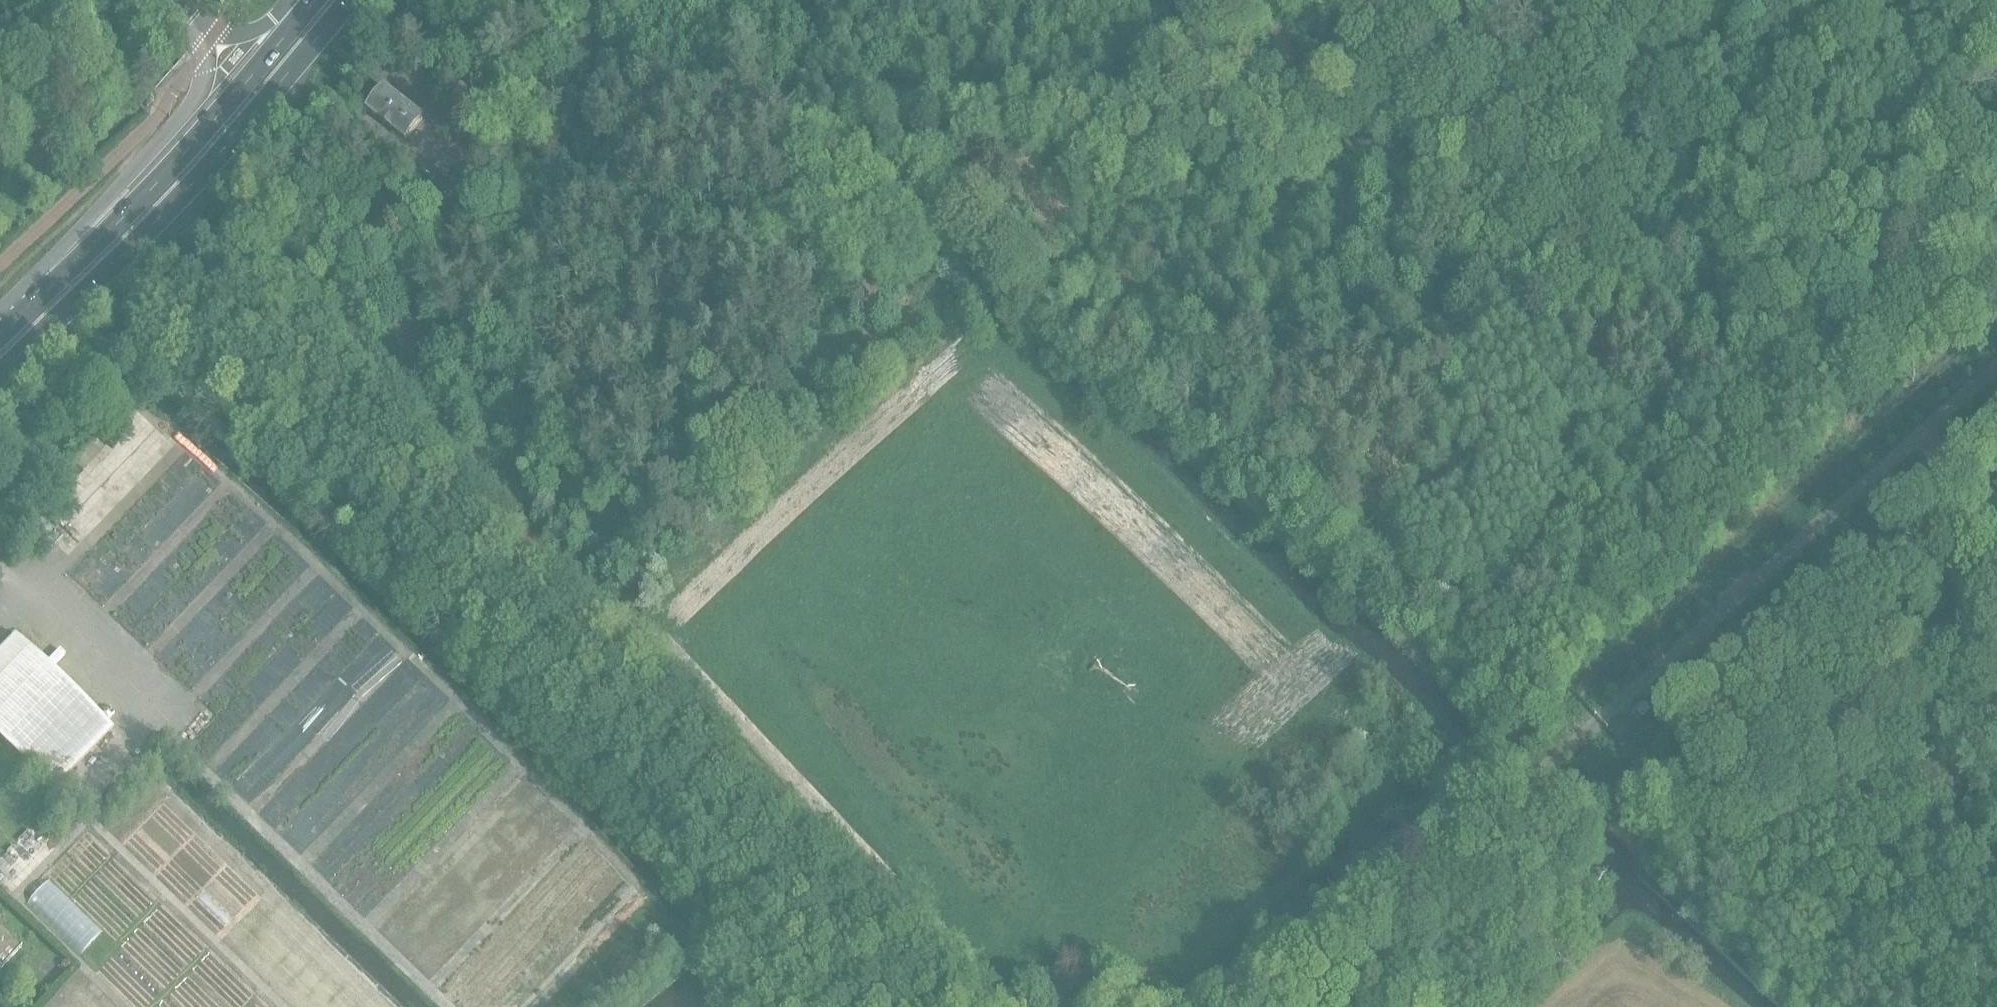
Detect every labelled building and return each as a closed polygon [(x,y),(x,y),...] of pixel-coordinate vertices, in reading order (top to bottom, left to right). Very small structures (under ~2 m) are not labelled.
[(385,89),(368,111),(406,141),(423,119),(385,89)] [(1379,436),(1368,448),(1376,455),(1387,444),(1379,436)] [(54,788),(109,731),(15,641),(0,657),(0,736),(54,788)] [(1643,721),(1651,713),(1644,706),(1636,714),(1643,721)] [(22,951),(0,931),(0,972),(1,973),(22,951)]
